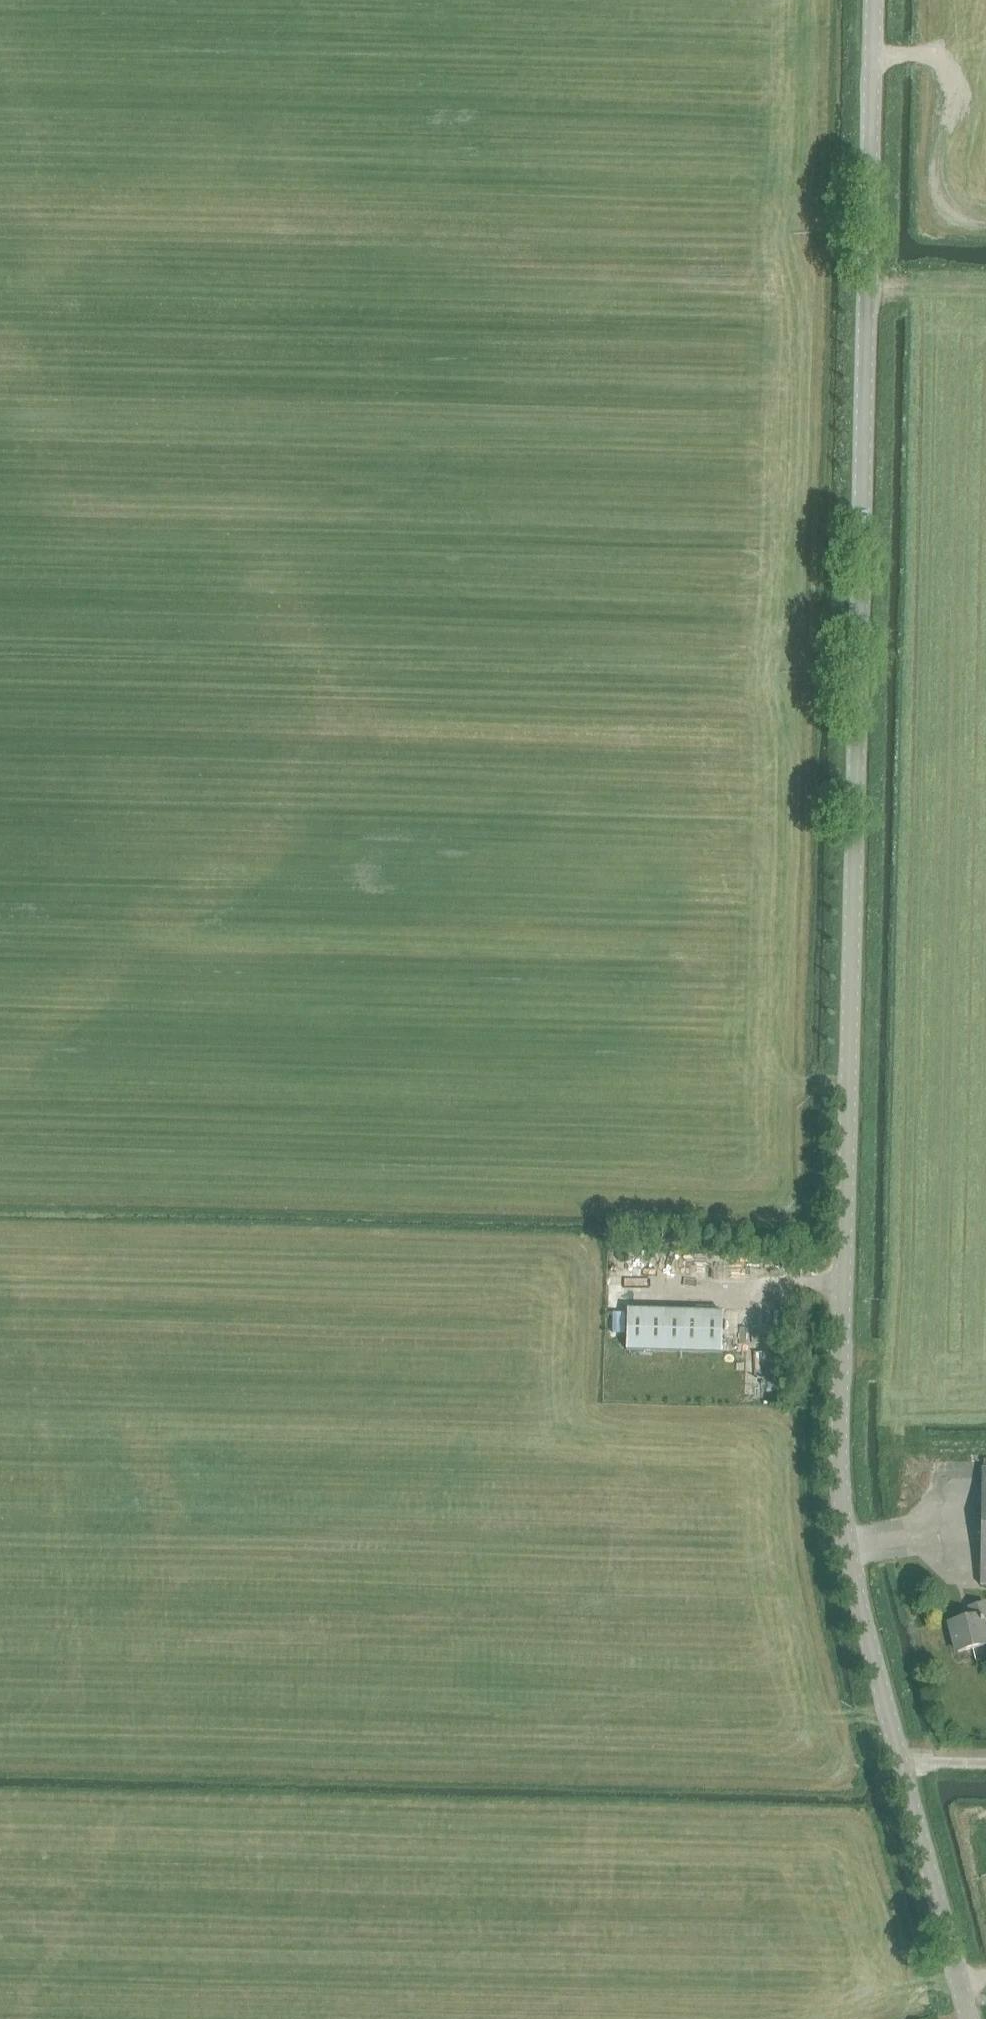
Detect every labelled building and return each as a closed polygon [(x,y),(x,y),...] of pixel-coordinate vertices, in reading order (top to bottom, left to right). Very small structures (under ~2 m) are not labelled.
[(729,1289),(730,1270),(688,1269),(688,1254),(675,1254),(674,1287),(729,1289)] [(630,1310),(628,1350),(723,1352),(724,1312),(630,1310)] [(938,1445),(937,1476),(953,1476),(955,1446),(938,1445)] [(985,1604),(971,1608),(973,1617),(951,1623),(960,1652),(985,1645),(985,1639),(981,1621),(985,1620),(985,1607),(985,1604)]
